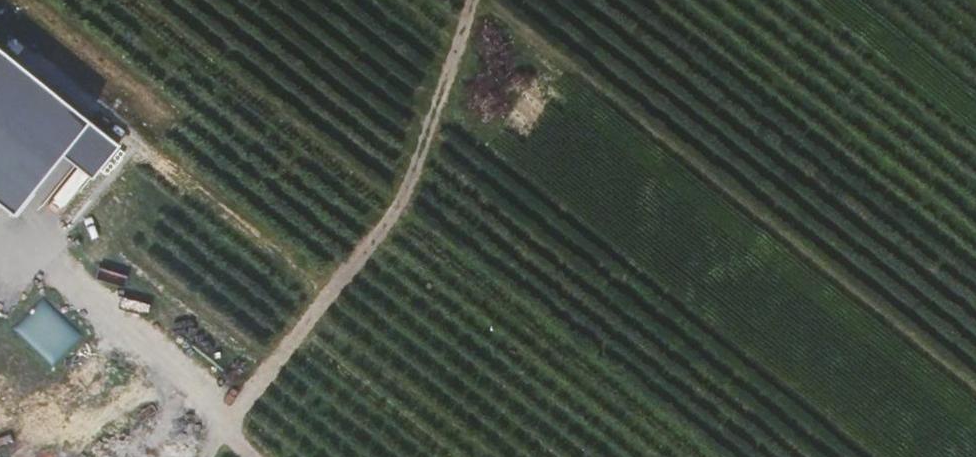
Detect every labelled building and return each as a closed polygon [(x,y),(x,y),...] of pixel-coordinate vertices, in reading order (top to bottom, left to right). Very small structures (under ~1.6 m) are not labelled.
[(0,50),(0,204),(14,215),(63,156),(93,179),(120,147),(0,50)]
